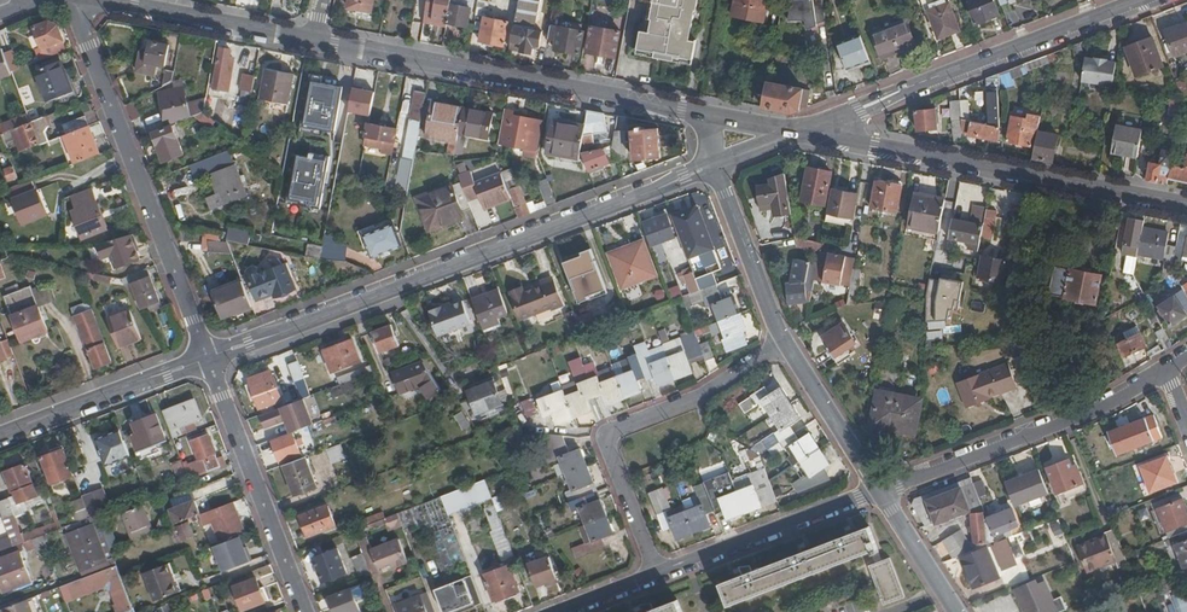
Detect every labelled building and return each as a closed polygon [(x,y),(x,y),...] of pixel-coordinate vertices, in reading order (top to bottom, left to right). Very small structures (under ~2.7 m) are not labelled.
[(374,0),(350,0),(349,6),(358,8),(357,13),(371,15),(374,0)] [(434,18),(445,21),(449,0),(437,0),(434,18)] [(445,21),(468,25),(471,7),(473,8),(474,0),(449,0),(445,21)] [(478,9),(476,16),(485,18),(486,18),(489,2),(479,0),(478,9)] [(516,19),(511,47),(532,52),(534,44),(541,45),(544,31),(536,29),(541,0),(520,0),(516,19)] [(653,2),(650,18),(651,19),(649,31),(641,30),(637,49),(654,52),(653,57),(674,61),(675,56),(692,59),(696,41),(690,40),(695,11),(697,9),(699,0),(643,0),(653,2)] [(734,16),(764,22),(768,0),(737,0),(734,16)] [(824,0),(794,0),(790,17),(807,20),(810,29),(827,22),(824,0)] [(930,10),(934,20),(939,33),(960,25),(951,0),(924,0),(928,11),(930,10)] [(1000,13),(994,0),(967,0),(977,23),(1000,13)] [(884,24),(872,29),(881,56),(916,43),(906,17),(893,21),(895,26),(886,29),(884,24)] [(499,18),(498,20),(486,18),(485,18),(481,39),(505,44),(509,23),(503,21),(503,18),(499,18)] [(585,23),(564,19),(563,26),(551,24),(549,37),(557,39),(555,48),(580,52),(585,30),(583,30),(585,23)] [(41,48),(37,49),(41,60),(67,50),(64,40),(65,39),(58,23),(50,20),(36,26),(43,44),(40,45),(41,48)] [(1186,50),(1186,21),(1166,28),(1176,53),(1186,50)] [(606,25),(605,27),(592,25),(587,50),(616,56),(621,30),(610,28),(611,25),(606,25)] [(840,42),(849,68),(871,59),(862,34),(840,42)] [(1137,76),(1164,67),(1152,37),(1126,46),(1137,76)] [(164,66),(169,45),(149,41),(148,46),(142,45),(137,70),(156,73),(157,65),(164,66)] [(217,82),(231,84),(234,69),(232,68),(234,56),(230,56),(231,49),(220,47),(217,66),(219,66),(217,82)] [(0,49),(0,77),(12,72),(11,72),(2,49),(0,49)] [(1086,54),(1082,77),(1113,83),(1117,60),(1108,58),(1108,55),(1096,53),(1096,56),(1086,54)] [(35,71),(47,102),(56,99),(76,91),(67,68),(64,69),(61,62),(35,71)] [(1025,62),(1000,71),(1001,78),(1001,91),(1016,86),(1013,78),(1029,72),(1025,62)] [(174,68),(167,67),(164,83),(172,79),(174,68)] [(289,104),(295,73),(263,67),(258,98),(289,104)] [(355,83),(369,86),(371,71),(358,68),(355,83)] [(766,94),(770,70),(761,68),(756,101),(764,102),(766,94)] [(1001,78),(1000,71),(988,76),(990,123),(971,119),(970,97),(962,98),(962,100),(964,132),(1003,139),(1001,91),(1001,78)] [(253,91),(255,75),(245,73),(242,89),(253,91)] [(1176,75),(1183,93),(1186,93),(1186,76),(1186,75),(1182,76),(1181,73),(1176,75)] [(323,77),(311,74),(302,126),(336,132),(344,87),(321,83),(323,77)] [(768,81),(766,94),(764,102),(764,106),(793,111),(801,108),(804,94),(804,89),(768,81)] [(364,86),(354,84),(349,109),(371,113),(375,91),(364,89),(364,86)] [(186,86),(164,90),(169,124),(195,114),(203,110),(206,97),(188,101),(186,86)] [(416,90),(413,107),(424,109),(425,103),(427,92),(416,90)] [(78,98),(76,91),(56,99),(59,105),(78,98)] [(810,96),(804,94),(801,108),(808,106),(810,96)] [(134,99),(126,104),(133,119),(141,116),(134,99)] [(954,120),(955,120),(956,132),(964,132),(962,100),(952,100),(954,120)] [(425,103),(424,109),(421,122),(430,123),(460,126),(464,106),(433,101),(432,104),(425,103)] [(480,109),(464,106),(460,126),(459,132),(488,137),(492,116),(480,114),(480,109)] [(938,123),(935,107),(916,109),(919,129),(934,128),(934,131),(938,130),(938,127),(943,127),(942,123),(938,123)] [(514,109),(505,108),(499,141),(527,146),(526,151),(537,153),(543,118),(522,114),(513,113),(514,109)] [(606,112),(588,109),(586,124),(584,133),(586,144),(596,142),(594,133),(609,131),(606,112)] [(203,110),(195,114),(212,127),(217,120),(203,110)] [(27,112),(0,123),(0,127),(2,132),(31,121),(27,112)] [(1006,139),(1033,145),(1036,131),(1038,132),(1039,130),(1042,115),(1030,113),(1029,118),(1013,115),(1006,139)] [(49,114),(32,120),(41,143),(49,140),(45,130),(49,124),(52,122),(49,114)] [(86,116),(65,123),(68,133),(90,125),(86,116)] [(547,150),(580,156),(581,151),(582,150),(584,133),(586,124),(553,118),(547,150)] [(2,132),(3,135),(6,142),(17,138),(22,150),(41,143),(32,120),(31,121),(2,132)] [(396,140),(398,128),(370,123),(366,143),(380,146),(382,138),(396,140)] [(452,139),(450,151),(456,152),(459,132),(460,126),(430,123),(428,136),(452,139)] [(1116,123),(1111,152),(1138,157),(1143,128),(1116,123)] [(68,133),(66,133),(76,162),(100,153),(90,125),(68,133)] [(154,133),(165,161),(184,153),(173,125),(154,133)] [(634,129),(636,159),(662,156),(660,127),(634,129)] [(614,139),(613,146),(617,158),(629,158),(628,128),(616,129),(614,139)] [(1038,132),(1035,145),(1033,157),(1053,160),(1058,134),(1039,130),(1038,132)] [(953,138),(955,138),(955,140),(965,140),(964,132),(956,132),(952,132),(953,138)] [(1174,157),(1170,176),(1186,179),(1186,161),(1186,166),(1181,165),(1182,156),(1179,155),(1182,135),(1178,134),(1174,157)] [(613,146),(614,139),(603,143),(610,162),(618,159),(617,158),(613,146)] [(603,143),(582,151),(589,170),(610,162),(603,143)] [(311,157),(296,155),(288,203),(322,208),(331,156),(312,153),(311,157)] [(1160,163),(1151,161),(1147,178),(1169,182),(1170,176),(1174,157),(1162,154),(1160,163)] [(6,168),(10,180),(19,177),(15,165),(6,168)] [(235,165),(211,174),(219,194),(209,198),(213,209),(247,196),(235,165)] [(410,167),(401,165),(396,188),(408,190),(409,186),(406,185),(410,167)] [(809,166),(803,196),(830,201),(832,193),(828,192),(832,171),(809,166)] [(502,171),(502,172),(511,197),(519,217),(530,212),(522,189),(513,167),(502,171)] [(460,174),(462,181),(469,199),(481,194),(484,202),(493,198),(495,203),(511,197),(502,172),(478,181),(473,169),(460,174)] [(785,170),(770,176),(771,182),(787,180),(785,170)] [(22,183),(8,188),(23,225),(46,215),(32,179),(22,183)] [(549,179),(541,181),(549,205),(557,202),(549,179)] [(258,180),(249,183),(254,195),(262,191),(258,180)] [(774,208),(775,216),(792,214),(787,180),(771,182),(757,184),(760,203),(773,202),(774,208)] [(897,210),(902,185),(877,180),(872,205),(897,210)] [(464,215),(462,210),(472,207),(469,199),(462,181),(441,188),(443,192),(420,201),(430,228),(464,215)] [(832,193),(830,201),(828,212),(854,217),(859,190),(833,185),(832,193)] [(84,237),(107,228),(91,187),(71,195),(76,208),(72,210),(84,237)] [(443,192),(441,188),(419,197),(420,201),(443,192)] [(928,197),(916,195),(910,222),(910,224),(925,227),(939,230),(945,199),(928,196),(928,197)] [(493,198),(484,202),(486,207),(495,203),(493,198)] [(970,240),(969,248),(979,250),(982,235),(986,214),(987,207),(988,206),(974,204),(971,221),(951,217),(948,235),(970,240)] [(698,205),(672,215),(691,266),(696,278),(722,268),(698,205)] [(997,209),(987,207),(986,214),(982,235),(992,237),(997,209)] [(667,212),(643,222),(650,241),(674,232),(667,212)] [(854,217),(828,212),(827,218),(853,224),(854,217)] [(800,214),(792,215),(796,236),(803,237),(800,214)] [(1145,219),(1129,216),(1125,242),(1132,244),(1130,255),(1128,264),(1137,265),(1140,250),(1144,223),(1145,219)] [(1177,243),(1173,265),(1181,267),(1183,258),(1186,259),(1186,222),(1181,221),(1181,222),(1177,243)] [(384,236),(385,238),(368,245),(373,256),(403,245),(397,231),(394,223),(381,228),(384,236)] [(1168,228),(1144,223),(1140,250),(1163,255),(1166,257),(1165,264),(1173,265),(1177,243),(1166,240),(1168,228)] [(231,227),(228,240),(250,244),(252,231),(231,227)] [(381,228),(364,235),(368,243),(384,236),(381,228)] [(221,234),(206,231),(203,247),(232,251),(228,240),(221,238),(221,234)] [(115,267),(141,257),(132,233),(97,243),(103,257),(110,255),(115,267)] [(385,238),(384,236),(368,243),(368,245),(385,238)] [(796,236),(798,245),(821,248),(823,241),(803,237),(796,236)] [(624,256),(615,260),(625,285),(655,274),(642,242),(622,250),(624,256)] [(1132,244),(1125,242),(1122,253),(1130,255),(1132,244)] [(309,244),(307,255),(320,258),(323,247),(309,244)] [(346,249),(324,245),(323,255),(344,259),(345,259),(345,258),(346,249)] [(583,252),(565,259),(581,301),(591,297),(590,293),(607,286),(591,245),(582,249),(583,252)] [(856,256),(821,250),(819,260),(815,278),(851,285),(854,267),(856,256)] [(1004,280),(1009,259),(985,254),(980,276),(1004,280)] [(787,281),(789,301),(811,299),(815,278),(819,260),(797,256),(793,281),(787,281)] [(250,274),(259,297),(276,290),(270,275),(288,268),(296,288),(277,295),(278,296),(297,288),(286,263),(262,272),(261,270),(260,268),(258,267),(255,266),(252,267),(251,269),(250,271),(250,274)] [(1098,302),(1103,273),(1057,264),(1056,267),(1055,267),(1051,288),(1052,289),(1051,293),(1077,298),(1077,301),(1085,303),(1086,300),(1098,302)] [(1172,268),(1173,265),(1165,264),(1162,282),(1175,273),(1172,268)] [(691,266),(684,269),(692,292),(701,289),(696,278),(691,266)] [(163,304),(148,267),(123,277),(123,278),(136,300),(139,299),(143,307),(151,304),(153,309),(163,304)] [(860,269),(854,267),(851,285),(848,303),(855,302),(860,269)] [(288,268),(270,275),(276,290),(277,295),(296,288),(288,268)] [(524,287),(522,282),(509,287),(521,318),(552,307),(553,309),(567,305),(554,271),(539,277),(540,281),(524,287)] [(1131,271),(1130,279),(1140,297),(1147,293),(1136,272),(1131,271)] [(95,277),(97,277),(97,280),(112,283),(112,276),(95,274),(95,277)] [(941,278),(931,276),(928,296),(927,318),(951,317),(952,306),(961,308),(966,278),(943,275),(941,278)] [(244,280),(214,292),(224,317),(254,305),(244,280)] [(23,340),(50,330),(40,304),(35,292),(32,284),(20,289),(18,283),(6,288),(9,294),(6,295),(23,340)] [(53,285),(47,287),(52,299),(58,297),(53,285)] [(708,305),(713,303),(719,319),(740,312),(734,294),(719,300),(714,285),(711,286),(703,288),(701,289),(692,292),(683,296),(687,308),(707,300),(708,305)] [(500,286),(473,297),(484,327),(500,320),(499,316),(509,312),(500,286)] [(47,287),(35,292),(40,304),(52,299),(47,287)] [(1183,287),(1160,303),(1173,322),(1186,312),(1186,293),(1183,287)] [(428,303),(436,326),(469,314),(461,291),(440,298),(439,296),(428,300),(429,303),(428,303)] [(622,301),(607,307),(613,323),(625,318),(628,317),(622,301)] [(89,302),(76,307),(93,348),(106,343),(89,302)] [(887,304),(878,302),(876,307),(885,310),(887,304)] [(566,311),(572,327),(579,325),(575,315),(572,308),(566,311)] [(592,308),(575,315),(579,325),(582,335),(599,328),(592,308)] [(134,309),(113,317),(120,336),(125,347),(145,339),(141,328),(134,309)] [(742,329),(746,327),(740,312),(719,319),(709,323),(711,329),(713,333),(723,330),(725,335),(720,337),(724,346),(745,337),(742,329)] [(809,320),(798,326),(802,333),(812,326),(809,320)] [(848,347),(856,342),(843,321),(821,335),(837,360),(850,352),(848,347)] [(709,323),(695,328),(697,334),(711,329),(709,323)] [(1119,342),(1126,355),(1146,342),(1135,323),(1122,331),(1127,338),(1119,342)] [(381,352),(401,345),(393,324),(374,332),(381,352)] [(1158,331),(1167,348),(1174,344),(1165,327),(1158,331)] [(624,334),(627,341),(633,339),(630,331),(624,334)] [(684,349),(668,356),(675,376),(693,369),(688,356),(695,353),(696,356),(703,353),(705,359),(706,359),(700,343),(695,332),(680,337),(684,349)] [(1014,339),(1015,353),(1033,351),(1028,337),(1014,339)] [(362,359),(354,338),(325,348),(334,370),(362,359)] [(15,355),(9,339),(2,341),(1,340),(0,341),(0,361),(15,355)] [(668,340),(662,342),(667,352),(672,350),(668,340)] [(709,340),(700,343),(706,359),(714,356),(709,340)] [(635,345),(640,359),(645,372),(653,369),(654,373),(658,382),(675,376),(668,356),(652,362),(649,356),(651,355),(645,341),(635,345)] [(100,366),(113,361),(106,343),(93,348),(100,366)] [(1158,345),(1148,351),(1152,358),(1163,351),(1158,345)] [(577,378),(562,383),(564,388),(574,414),(591,408),(586,394),(595,391),(585,364),(582,357),(571,361),(577,378)] [(423,358),(396,369),(404,391),(421,383),(429,396),(442,387),(423,358)] [(299,359),(289,363),(302,398),(312,395),(299,359)] [(633,369),(618,375),(625,395),(642,388),(638,379),(637,375),(645,372),(640,359),(631,363),(633,369)] [(593,361),(585,364),(595,391),(602,388),(607,402),(625,395),(618,375),(601,381),(593,361)] [(1009,362),(978,374),(986,395),(987,397),(999,392),(1000,394),(1019,387),(1009,362)] [(375,370),(373,365),(339,378),(341,384),(355,378),(375,371),(375,370)] [(262,406),(283,398),(272,369),(251,377),(262,406)] [(555,371),(548,374),(555,390),(562,387),(555,371)] [(980,401),(979,397),(986,395),(978,374),(957,382),(966,407),(980,401)] [(337,397),(359,388),(355,378),(341,384),(333,387),(337,397)] [(470,389),(474,400),(462,404),(464,407),(473,420),(475,423),(482,420),(480,414),(504,404),(495,379),(470,389)] [(896,387),(881,383),(880,389),(895,393),(896,387)] [(746,410),(762,400),(771,415),(790,402),(780,386),(767,394),(762,387),(740,401),(746,410)] [(1058,386),(1047,389),(1053,406),(1065,402),(1058,386)] [(538,398),(544,413),(552,410),(556,420),(574,414),(564,388),(538,398)] [(875,408),(876,408),(874,419),(903,426),(915,429),(920,406),(917,406),(918,399),(895,393),(880,389),(877,405),(875,405),(875,408)] [(528,415),(539,411),(532,395),(522,399),(528,415)] [(281,406),(261,413),(265,425),(286,418),(290,430),(312,423),(303,398),(281,406)] [(194,399),(163,411),(172,434),(195,425),(192,418),(200,415),(194,399)] [(780,428),(762,442),(768,451),(793,434),(787,425),(789,423),(799,416),(790,402),(771,415),(780,428)] [(456,413),(464,426),(473,420),(464,407),(456,413)] [(156,444),(165,440),(155,414),(134,422),(138,433),(132,435),(140,458),(159,451),(156,444)] [(1154,414),(1109,432),(1118,454),(1138,446),(1163,436),(1154,414)] [(327,424),(338,420),(336,415),(325,419),(327,424)] [(873,419),(872,424),(902,431),(903,426),(874,419),(873,419)] [(789,423),(787,425),(793,434),(795,432),(789,423)] [(119,429),(96,437),(106,463),(130,454),(125,439),(123,440),(119,429)] [(300,439),(297,440),(294,431),(274,439),(282,461),(302,453),(300,446),(303,445),(300,439)] [(545,463),(560,457),(566,472),(586,464),(587,464),(581,448),(573,451),(567,434),(546,432),(551,449),(541,453),(545,463)] [(791,456),(788,458),(793,466),(795,465),(801,461),(820,448),(809,432),(799,438),(795,432),(793,434),(768,451),(771,456),(785,446),(791,456)] [(208,433),(191,440),(198,458),(203,456),(215,452),(208,433)] [(333,460),(348,454),(343,442),(328,447),(333,460)] [(768,451),(762,442),(755,446),(762,455),(768,451)] [(756,458),(759,466),(765,464),(762,455),(749,447),(743,450),(747,461),(756,458)] [(822,467),(829,462),(820,448),(801,461),(810,474),(805,477),(804,475),(802,477),(794,482),(799,490),(830,478),(822,467)] [(42,457),(52,482),(74,473),(69,459),(67,459),(63,449),(42,457)] [(204,460),(205,463),(186,471),(189,478),(190,478),(225,465),(221,455),(217,457),(216,455),(204,460)] [(297,494),(318,486),(307,455),(285,463),(297,494)] [(1152,490),(1176,480),(1167,455),(1142,465),(1152,490)] [(203,456),(198,458),(183,464),(186,471),(205,463),(204,460),(203,456)] [(181,458),(170,462),(178,483),(189,478),(186,471),(183,464),(181,458)] [(1073,469),(1070,460),(1047,469),(1056,493),(1084,482),(1078,468),(1073,469)] [(801,461),(795,465),(802,477),(804,475),(805,477),(810,474),(801,461)] [(20,502),(38,495),(26,462),(5,470),(9,482),(12,481),(20,502)] [(572,488),(558,494),(561,502),(569,499),(596,489),(586,464),(566,472),(572,488)] [(765,469),(734,480),(745,511),(775,499),(765,469)] [(1040,469),(1006,481),(1015,505),(1049,493),(1040,469)] [(706,480),(711,493),(715,505),(718,513),(725,510),(727,517),(745,511),(734,480),(731,470),(706,480)] [(915,499),(913,504),(926,524),(932,522),(925,501),(974,483),(972,477),(916,498),(915,499)] [(484,480),(443,496),(450,514),(491,498),(484,480)] [(974,483),(979,496),(987,492),(982,480),(974,483)] [(974,483),(925,501),(932,522),(948,517),(950,522),(963,517),(962,514),(961,512),(974,507),(983,504),(979,496),(974,483)] [(671,525),(676,538),(695,530),(688,509),(669,516),(667,510),(672,508),(663,488),(650,493),(663,528),(671,525)] [(83,497),(90,516),(97,513),(110,508),(111,508),(103,489),(83,497)] [(497,489),(490,491),(496,507),(506,504),(501,490),(498,491),(497,489)] [(573,509),(579,507),(585,523),(605,515),(596,489),(569,499),(573,509)] [(190,491),(163,501),(166,510),(169,508),(175,523),(198,514),(200,513),(195,499),(193,500),(190,491)] [(702,504),(688,509),(695,530),(710,524),(705,509),(715,505),(711,493),(700,498),(702,504)] [(399,512),(403,523),(422,574),(427,587),(471,570),(450,514),(443,496),(399,512)] [(83,497),(70,502),(75,515),(78,521),(90,516),(83,497)] [(0,501),(0,508),(14,545),(17,544),(62,527),(55,508),(51,510),(56,521),(22,535),(8,498),(0,501)] [(1159,508),(1167,529),(1169,536),(1186,529),(1186,508),(1183,498),(1158,508),(1159,508)] [(233,500),(200,513),(198,514),(204,529),(208,527),(207,524),(212,522),(219,541),(231,536),(232,538),(239,535),(245,533),(233,500)] [(144,503),(124,510),(134,538),(154,530),(144,503)] [(310,536),(337,526),(329,504),(302,515),(310,536)] [(1012,507),(988,517),(998,542),(1006,538),(1014,535),(1009,522),(1017,518),(1012,507)] [(110,508),(97,513),(99,519),(112,514),(110,508)] [(1159,508),(1154,510),(1162,531),(1167,529),(1159,508)] [(368,520),(345,529),(346,533),(356,529),(369,524),(386,517),(384,512),(367,519),(368,520)] [(399,512),(386,517),(388,522),(390,527),(403,523),(399,512)] [(962,531),(945,543),(955,558),(962,555),(986,546),(992,544),(998,542),(988,517),(985,517),(985,512),(972,513),(973,535),(966,538),(962,531)] [(597,538),(612,532),(605,515),(585,523),(591,539),(572,547),(576,555),(601,546),(597,538)] [(388,522),(386,517),(369,524),(371,529),(388,522)] [(502,521),(492,525),(494,529),(503,525),(502,521)] [(176,526),(181,539),(191,535),(186,522),(176,526)] [(92,524),(67,534),(83,577),(116,564),(114,558),(107,561),(92,524)] [(494,529),(507,561),(516,557),(503,525),(494,529)] [(730,605),(873,551),(875,554),(880,552),(871,526),(845,536),(843,530),(836,532),(838,539),(799,554),(797,548),(789,549),(792,556),(754,571),(751,565),(744,567),(747,574),(722,583),(730,605)] [(1116,559),(1119,565),(1128,562),(1125,554),(1114,526),(1077,541),(1088,570),(1116,559)] [(359,536),(361,543),(371,570),(372,573),(409,559),(401,537),(373,548),(367,533),(359,536)] [(232,538),(213,545),(223,570),(248,560),(239,535),(232,538)] [(46,536),(34,539),(36,547),(48,543),(46,536)] [(1001,567),(1015,562),(1006,538),(998,542),(992,544),(1001,567)] [(1177,543),(1185,564),(1186,564),(1186,539),(1177,543)] [(352,556),(354,555),(361,574),(371,570),(361,543),(349,547),(352,556)] [(0,551),(0,552),(3,558),(20,551),(17,544),(14,545),(0,551)] [(986,546),(962,555),(971,580),(995,571),(996,570),(986,546)] [(324,579),(348,570),(339,547),(315,556),(324,579)] [(4,590),(16,585),(30,579),(23,559),(20,551),(3,558),(0,559),(0,580),(4,590)] [(536,583),(558,576),(551,555),(529,562),(536,583)] [(892,558),(872,565),(886,603),(905,595),(892,558)] [(141,571),(152,600),(174,592),(168,575),(171,574),(166,562),(141,571)] [(83,577),(66,583),(72,599),(122,579),(119,572),(116,564),(83,577)] [(494,598),(519,589),(510,565),(485,574),(494,598)] [(998,577),(995,571),(971,580),(973,586),(998,577)] [(171,574),(168,575),(174,592),(177,591),(171,574)] [(446,611),(451,611),(482,600),(473,574),(436,587),(446,611)] [(243,609),(265,600),(256,576),(234,585),(243,609)] [(1018,588),(1029,611),(1058,611),(1059,611),(1043,576),(1036,579),(1039,585),(1032,588),(1029,583),(1018,588)] [(1170,582),(1182,611),(1186,611),(1186,597),(1182,584),(1180,578),(1170,582)] [(33,585),(30,579),(16,585),(18,590),(33,585)] [(1036,579),(1029,583),(1032,588),(1039,585),(1036,579)] [(360,607),(351,584),(329,593),(336,611),(347,611),(360,607)] [(207,588),(201,590),(205,599),(211,597),(207,588)] [(423,593),(398,602),(402,611),(430,611),(423,593)] [(4,607),(6,611),(34,611),(29,597),(4,607)] [(1070,597),(1061,601),(1065,609),(1074,606),(1070,597)] [(679,599),(655,609),(652,603),(645,604),(647,611),(646,611),(684,611),(679,599)]
